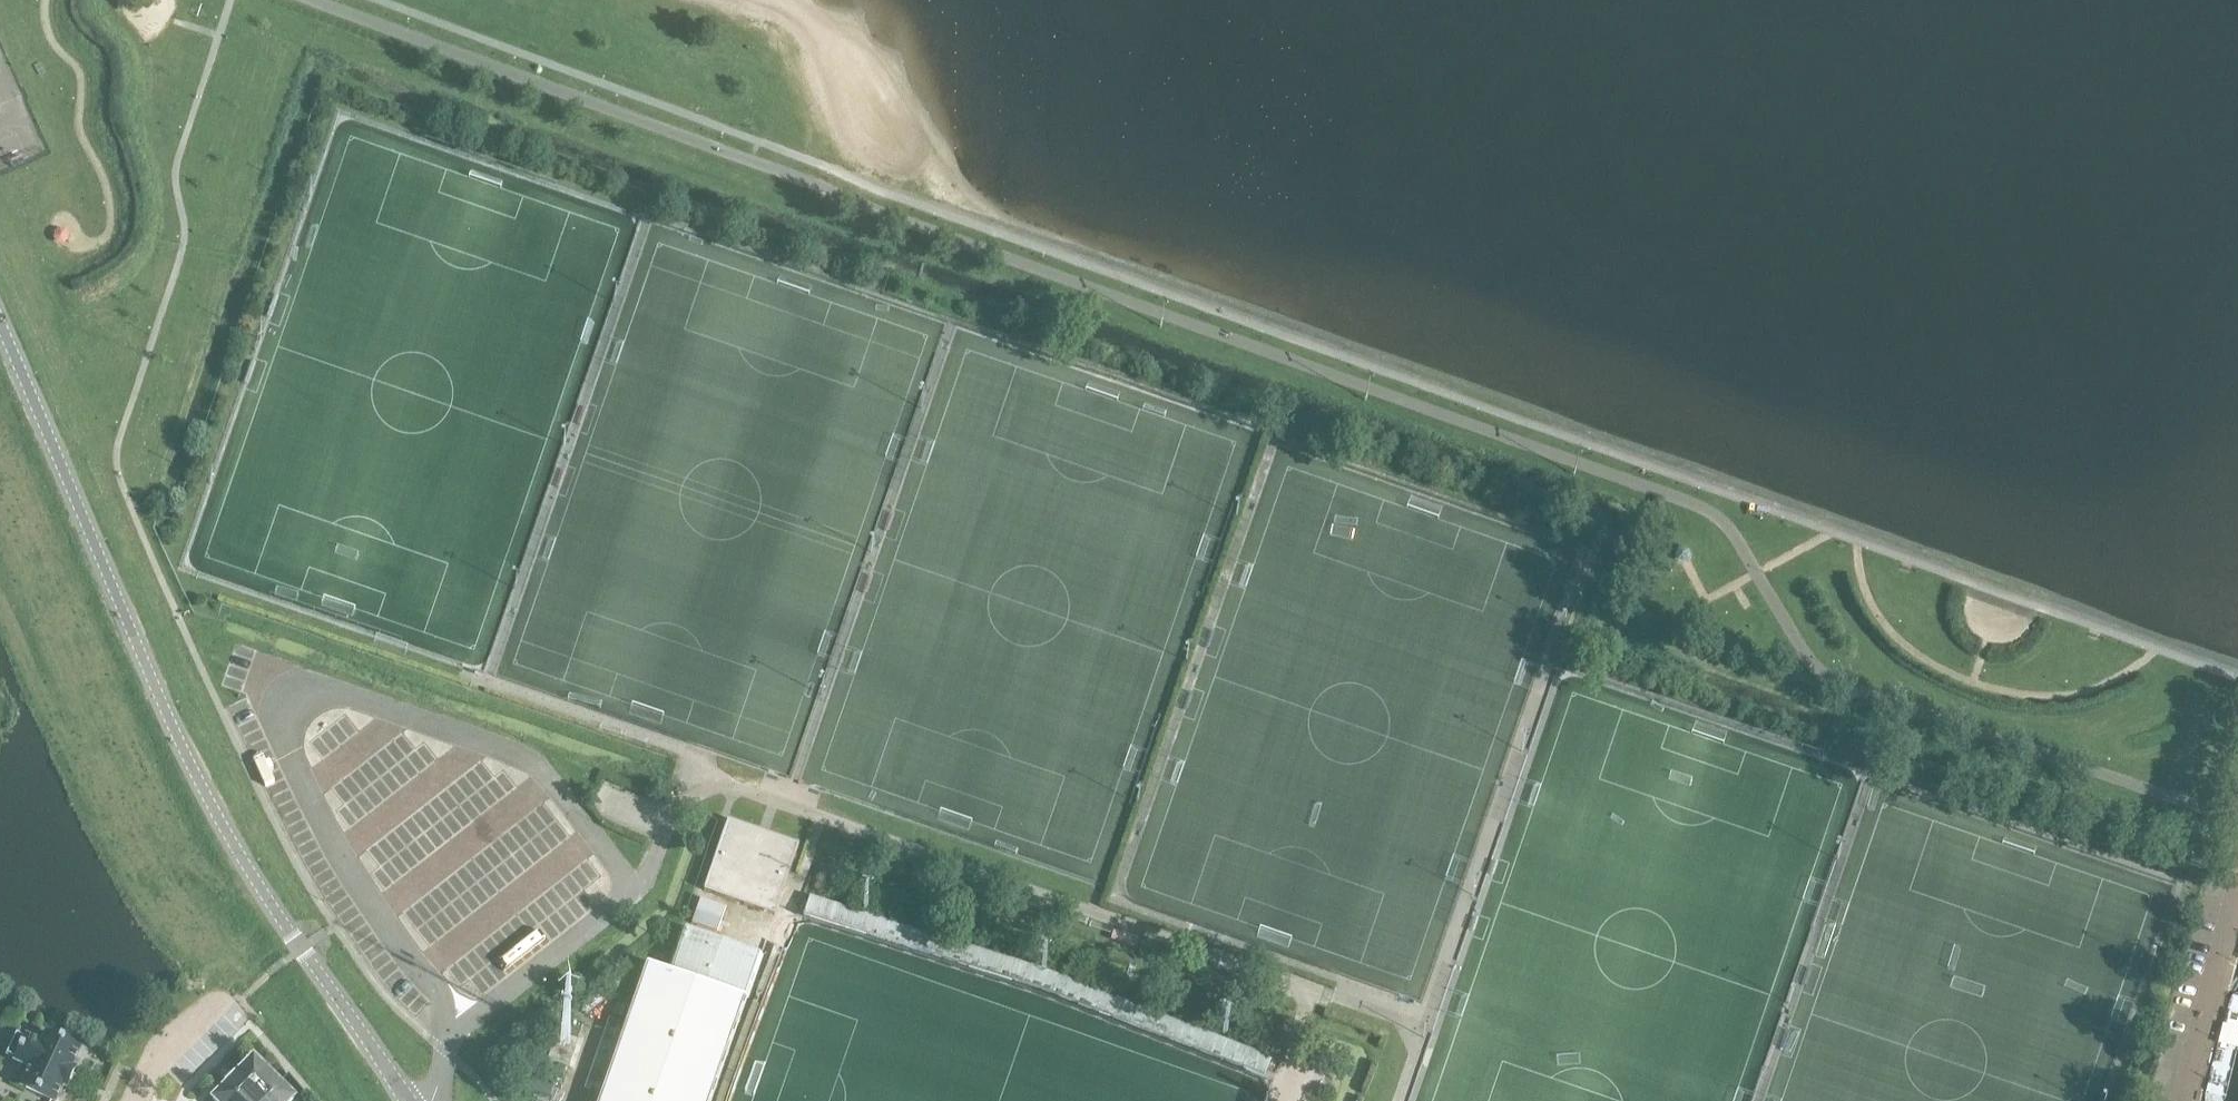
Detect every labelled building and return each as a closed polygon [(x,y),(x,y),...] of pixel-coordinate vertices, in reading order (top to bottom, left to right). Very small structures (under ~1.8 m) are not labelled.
[(704,891),(775,916),(799,846),(728,821),(704,891)] [(648,967),(628,1026),(610,1020),(587,1087),(592,1089),(588,1100),(710,1100),(760,958),(686,932),(671,975),(648,967)] [(603,988),(604,990),(610,997),(628,983),(622,975),(621,974),(603,988)] [(31,1069),(22,1088),(50,1100),(57,1100),(64,1087),(67,1088),(76,1070),(72,1068),(80,1051),(47,1035),(43,1045),(27,1038),(16,1062),(31,1069)] [(295,1100),(254,1060),(213,1100),(294,1100),(295,1100)]
